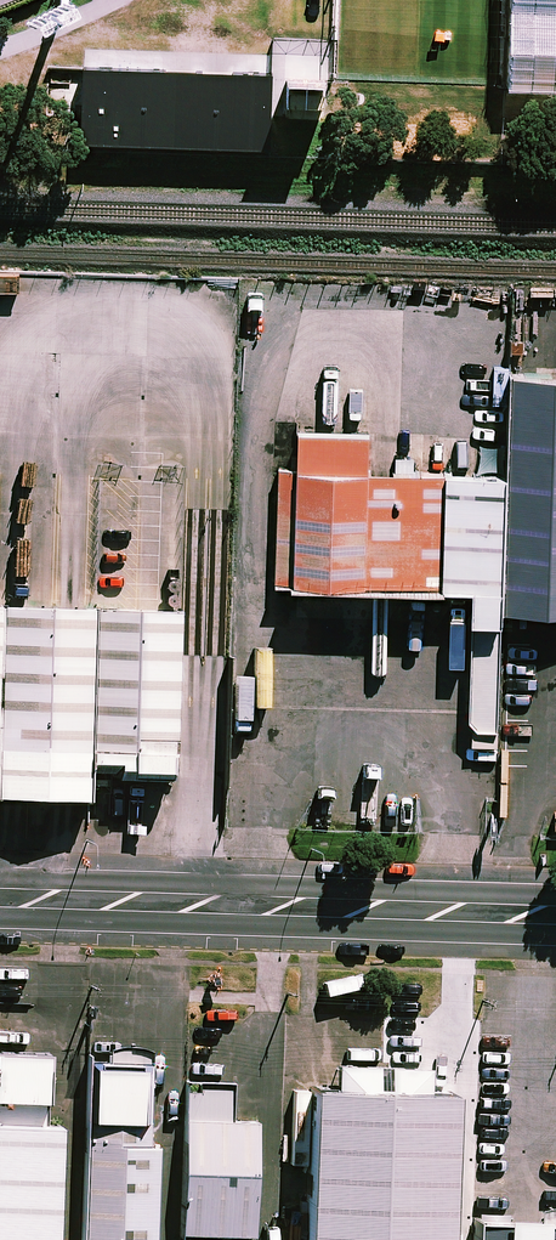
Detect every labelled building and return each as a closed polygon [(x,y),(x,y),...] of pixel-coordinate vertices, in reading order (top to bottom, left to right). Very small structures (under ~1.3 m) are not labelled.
[(272,74),(82,67),(80,142),(269,149),(272,74)] [(506,372),(504,462),(500,596),(555,597),(555,373),(506,372)] [(443,574),(446,460),(285,456),(282,570),(443,574)] [(443,595),(500,596),(504,462),(446,460),(443,574),(443,595)] [(179,604),(8,598),(4,733),(175,739),(179,604)] [(95,1054),(89,1239),(161,1239),(165,1121),(149,1121),(151,1056),(95,1054)] [(306,1082),(301,1239),(442,1239),(447,1087),(306,1082)] [(259,1110),(193,1108),(190,1223),(255,1225),(259,1110)] [(68,1133),(0,1131),(0,1239),(65,1239),(68,1133)] [(467,1210),(466,1239),(555,1239),(555,1213),(467,1210)]
